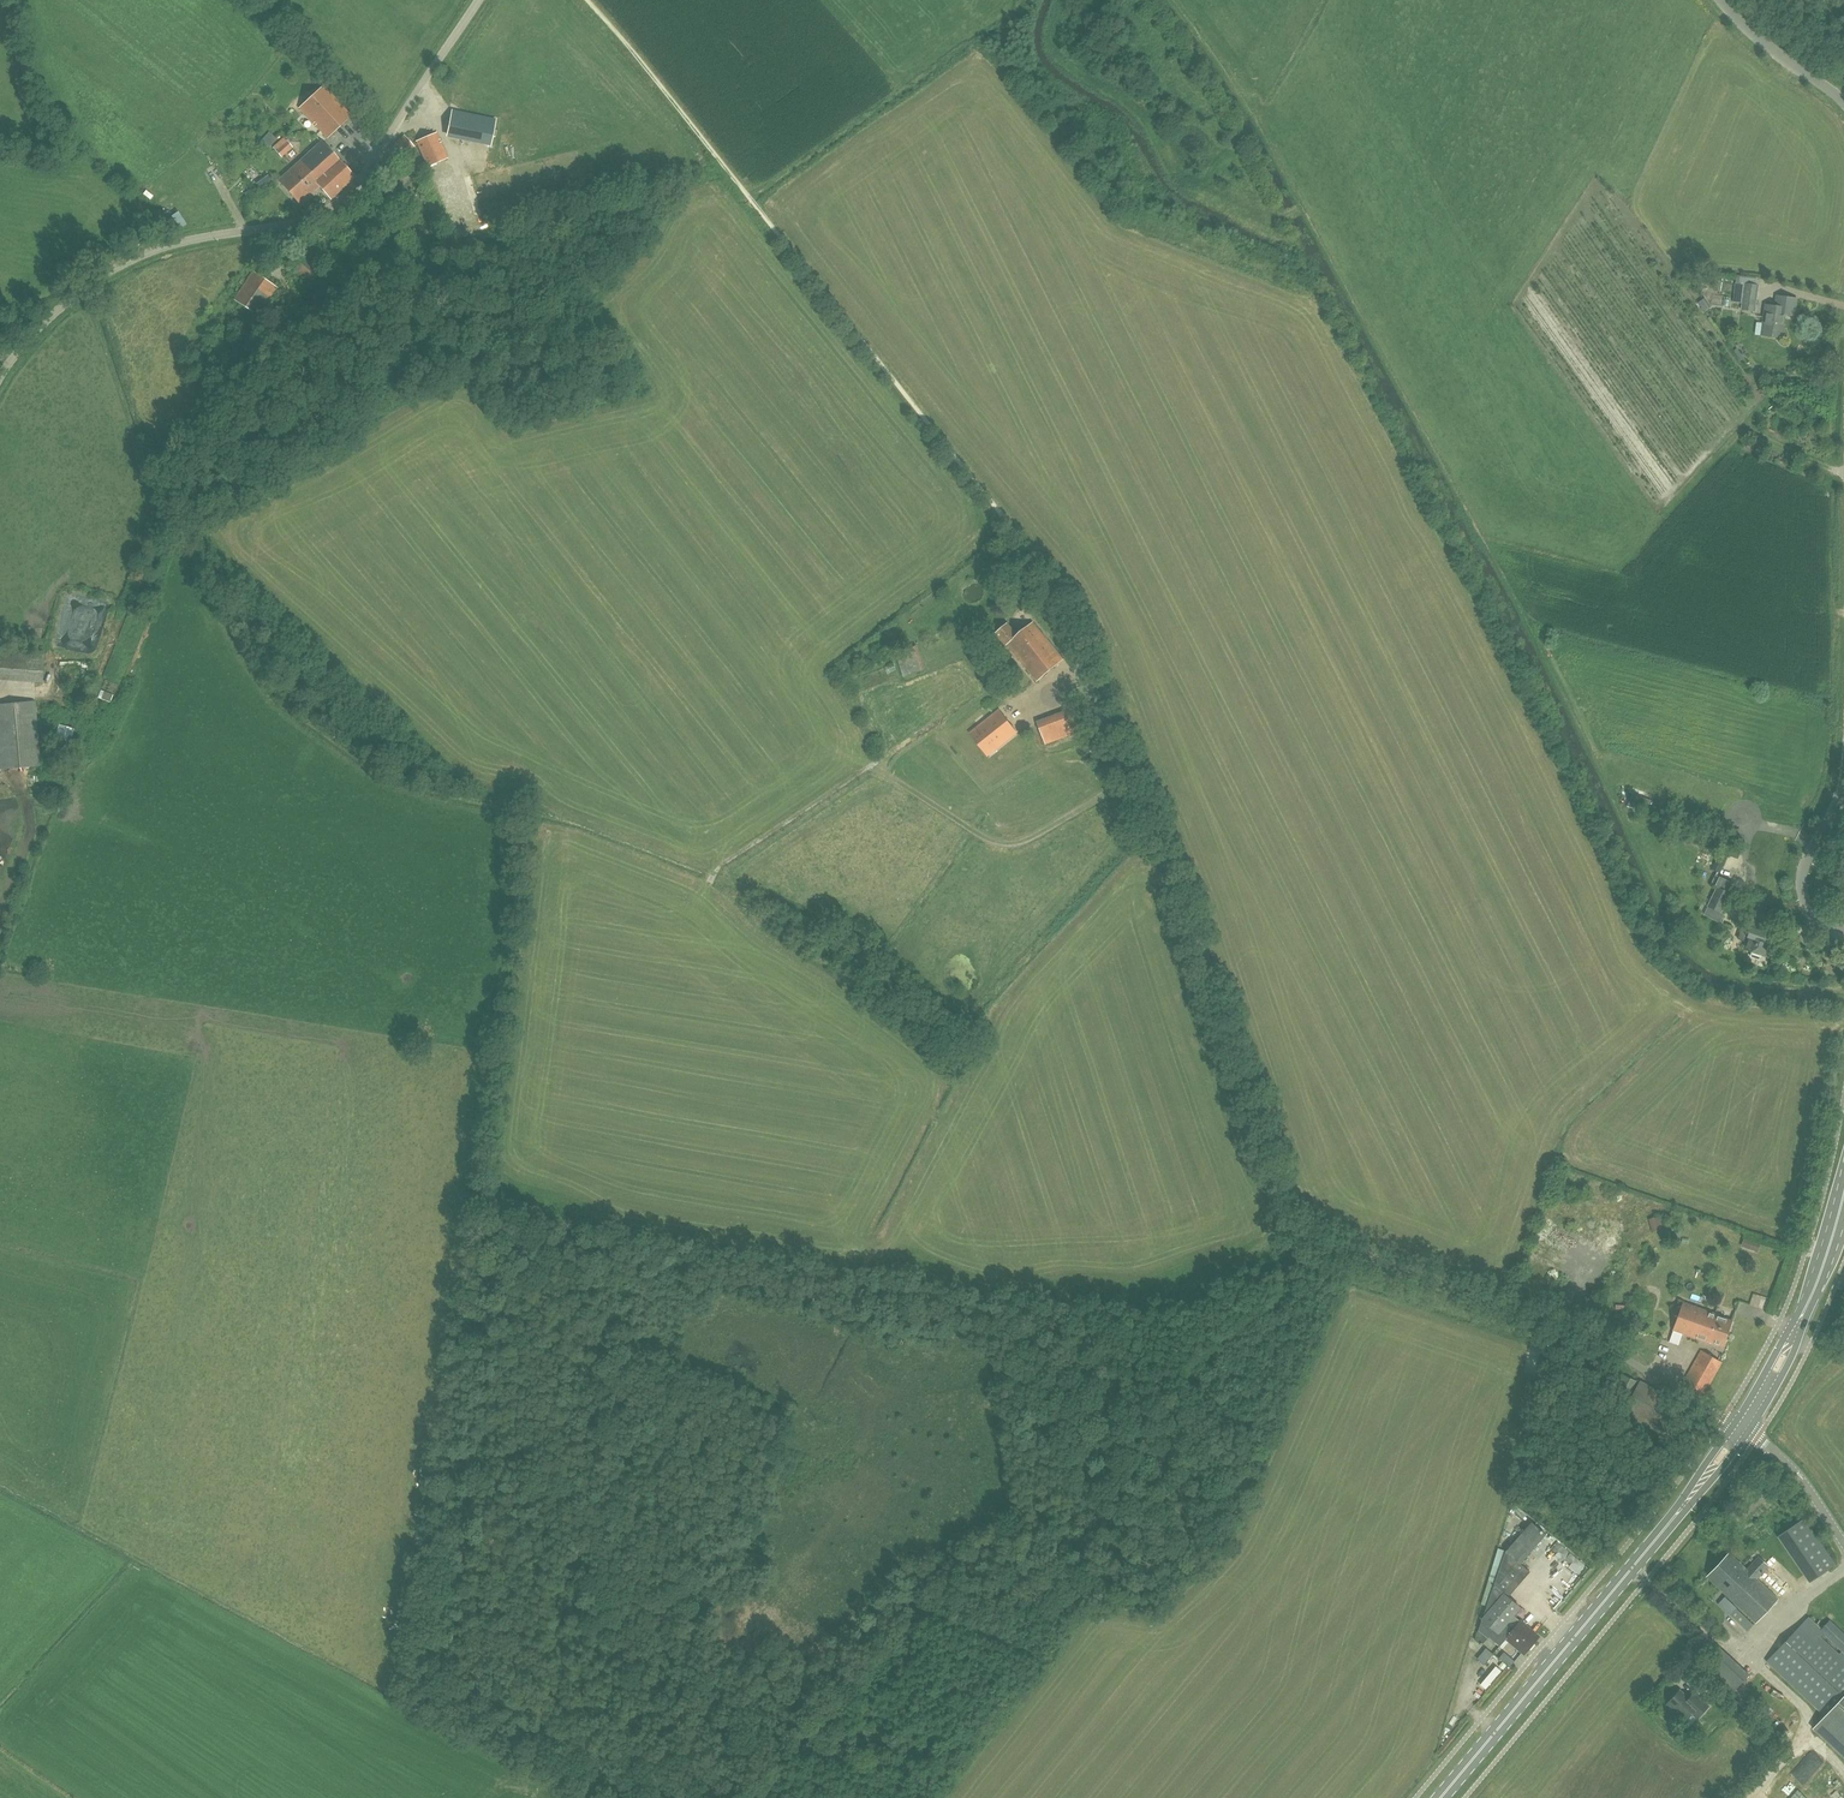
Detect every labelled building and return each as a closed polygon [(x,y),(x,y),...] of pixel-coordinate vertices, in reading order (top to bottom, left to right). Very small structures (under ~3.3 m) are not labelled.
[(300,108),(327,137),(350,116),(323,86),(300,108)] [(490,143),(495,119),(452,111),(447,134),(490,143)] [(269,147),(277,139),(270,132),(262,140),(269,147)] [(428,167),(447,159),(435,133),(417,141),(428,167)] [(286,140),(276,150),(282,157),(292,147),(286,140)] [(320,186),(331,198),(354,177),(322,141),(279,180),(300,203),(320,186)] [(319,226),(307,239),(315,246),(327,233),(319,226)] [(301,236),(293,245),(298,249),(306,240),(301,236)] [(323,271),(305,256),(293,271),(310,286),(323,271)] [(234,299),(258,315),(276,288),(253,272),(234,299)] [(1759,285),(1744,283),(1735,282),(1732,302),(1741,304),(1741,310),(1755,312),(1759,285)] [(347,283),(331,295),(339,307),(356,294),(347,283)] [(1781,337),(1784,315),(1794,316),(1796,299),(1777,296),(1775,306),(1765,304),(1761,334),(1781,337)] [(1704,311),(1710,307),(1705,298),(1699,302),(1704,311)] [(304,306),(298,311),(303,317),(310,312),(304,306)] [(1021,575),(1012,582),(1017,587),(1026,580),(1021,575)] [(1007,644),(1037,681),(1063,659),(1032,623),(1017,636),(1007,624),(992,636),(1002,648),(1007,644)] [(0,648),(0,680),(42,683),(44,651),(0,648)] [(100,698),(109,702),(112,694),(103,691),(100,698)] [(34,701),(0,704),(0,769),(40,765),(34,701)] [(999,710),(969,733),(987,755),(1017,732),(999,710)] [(68,745),(72,728),(57,724),(52,741),(68,745)] [(1625,796),(1622,804),(1627,806),(1630,799),(1625,796)] [(1719,856),(1713,870),(1717,872),(1724,858),(1719,856)] [(1715,910),(1721,913),(1731,893),(1734,887),(1720,880),(1717,886),(1705,912),(1712,915),(1715,910)] [(1749,934),(1746,941),(1744,948),(1768,957),(1772,945),(1773,945),(1776,936),(1751,927),(1749,934)] [(1650,1224),(1660,1221),(1659,1215),(1648,1218),(1650,1224)] [(1758,1251),(1761,1242),(1752,1240),(1749,1249),(1758,1251)] [(1683,1302),(1673,1330),(1709,1342),(1709,1341),(1723,1346),(1732,1320),(1718,1316),(1719,1314),(1683,1302)] [(1701,1351),(1684,1381),(1705,1392),(1722,1362),(1701,1351)] [(1664,1434),(1678,1408),(1637,1387),(1623,1413),(1664,1434)] [(1804,1518),(1778,1536),(1810,1582),(1819,1575),(1835,1564),(1804,1518)] [(1530,1521),(1505,1550),(1519,1563),(1544,1533),(1530,1521)] [(1486,1605),(1475,1640),(1482,1645),(1489,1637),(1495,1641),(1500,1645),(1500,1646),(1504,1641),(1507,1638),(1519,1649),(1525,1653),(1539,1636),(1521,1621),(1516,1626),(1513,1630),(1511,1632),(1505,1626),(1506,1624),(1520,1607),(1507,1596),(1528,1570),(1519,1563),(1505,1550),(1486,1605)] [(1751,1573),(1744,1566),(1730,1553),(1707,1576),(1721,1590),(1755,1622),(1778,1598),(1757,1579),(1769,1566),(1762,1560),(1751,1573)] [(1753,1625),(1737,1609),(1731,1615),(1748,1631),(1753,1625)] [(1829,1620),(1820,1630),(1816,1625),(1812,1629),(1804,1622),(1767,1661),(1826,1716),(1813,1729),(1843,1757),(1843,1634),(1829,1620)] [(1692,1701),(1680,1690),(1666,1705),(1674,1712),(1676,1710),(1686,1719),(1692,1713),(1697,1718),(1708,1706),(1697,1695),(1692,1701)]
